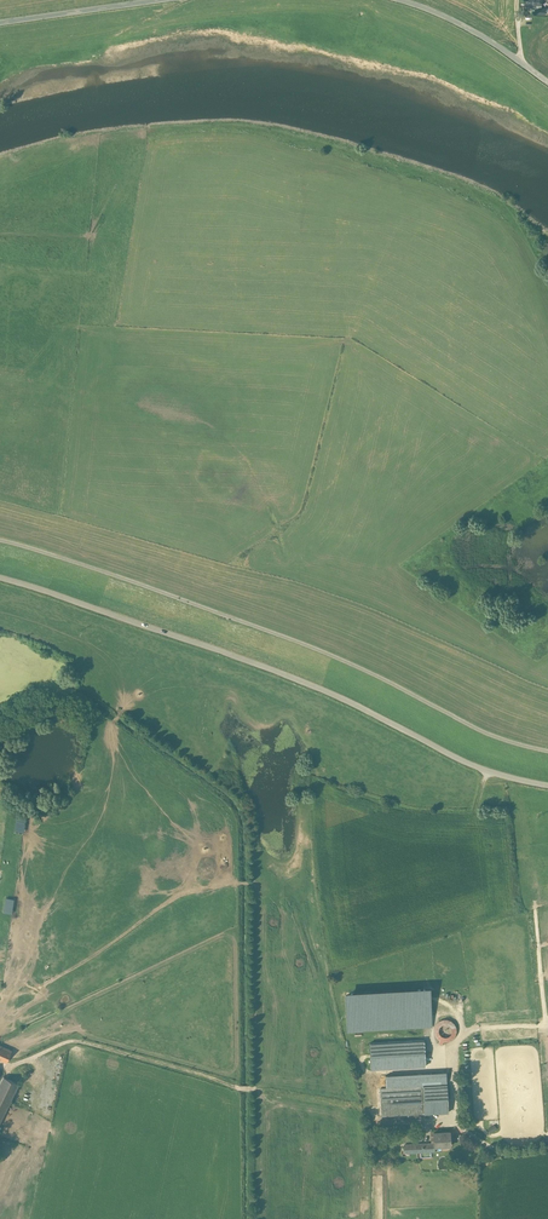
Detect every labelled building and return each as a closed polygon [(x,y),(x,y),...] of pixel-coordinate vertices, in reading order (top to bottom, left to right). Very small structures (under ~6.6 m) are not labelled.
[(14,829),(23,832),(26,819),(17,817),(14,829)] [(12,911),(14,898),(6,897),(4,910),(12,911)] [(430,990),(345,995),(347,1028),(432,1023),(430,990)] [(444,1019),(440,1020),(437,1023),(435,1026),(435,1029),(435,1033),(437,1036),(440,1039),(439,1042),(442,1043),(443,1040),(447,1040),(450,1039),(453,1037),(455,1034),(456,1030),(455,1026),(454,1023),(451,1021),(447,1019),(444,1019)] [(424,1039),(369,1043),(371,1068),(426,1065),(424,1039)] [(0,1045),(0,1059),(8,1062),(13,1051),(0,1045)] [(446,1071),(385,1075),(386,1087),(423,1085),(428,1085),(428,1075),(440,1075),(441,1084),(447,1084),(446,1071)] [(0,1078),(0,1119),(18,1083),(1,1075),(0,1078)] [(440,1075),(428,1075),(428,1085),(441,1084),(440,1075)] [(428,1085),(423,1085),(425,1113),(448,1112),(448,1098),(450,1098),(449,1085),(447,1085),(447,1084),(441,1084),(428,1085)] [(386,1087),(380,1087),(382,1115),(408,1114),(418,1113),(425,1113),(423,1085),(386,1087)] [(450,1131),(434,1132),(435,1143),(435,1146),(451,1145),(450,1131)] [(419,1143),(405,1144),(406,1152),(419,1151),(419,1143)] [(435,1143),(419,1143),(419,1151),(436,1150),(435,1146),(435,1143)]
